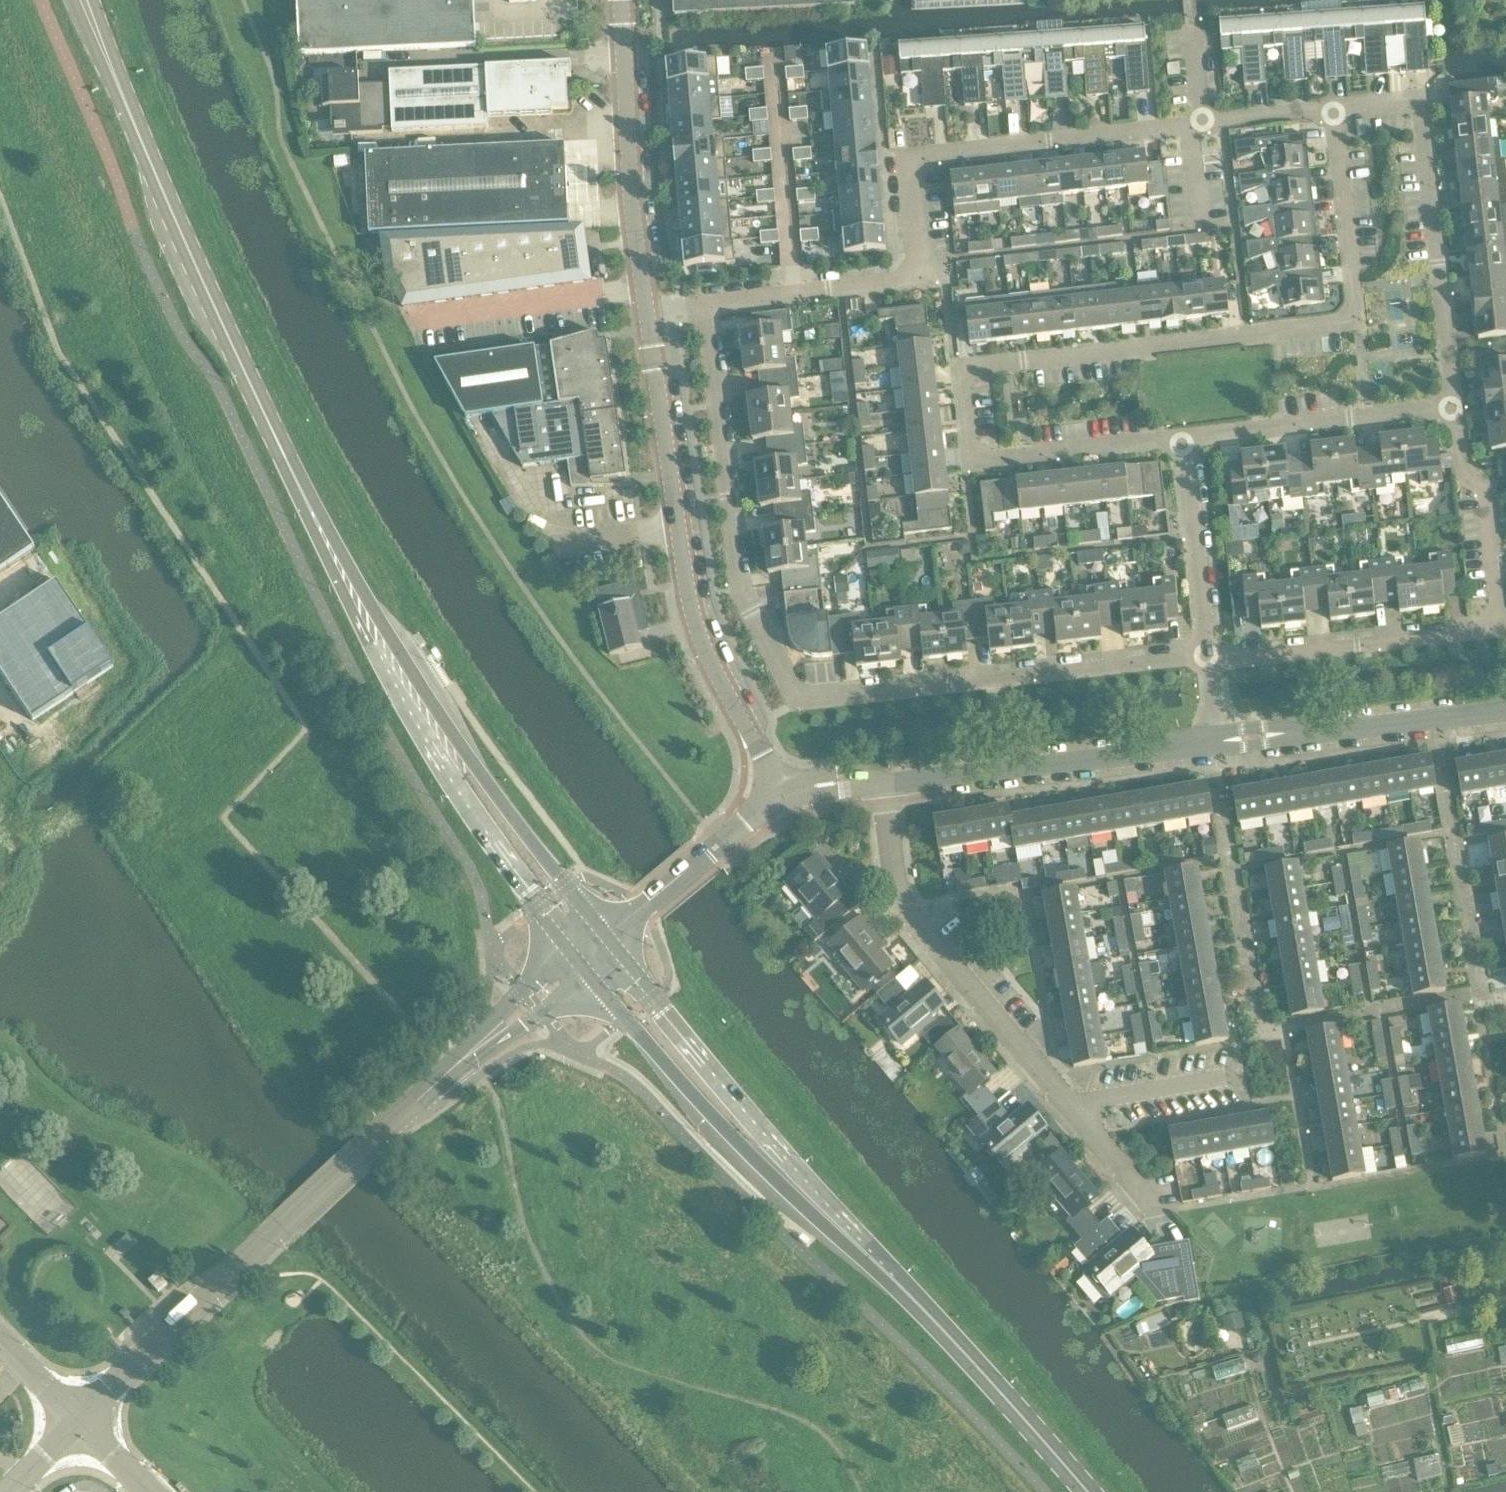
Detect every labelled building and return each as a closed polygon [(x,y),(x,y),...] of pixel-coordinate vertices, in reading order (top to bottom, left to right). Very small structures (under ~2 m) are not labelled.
[(476,46),(474,0),(297,0),(300,54),(476,46)] [(715,15),(714,0),(674,0),(675,17),(715,15)] [(715,15),(855,8),(855,0),(714,0),(715,15)] [(1385,40),(1386,40),(1405,38),(1407,74),(1429,73),(1424,7),(1383,10),(1385,40)] [(1389,76),(1386,40),(1385,40),(1383,10),(1342,13),(1344,43),(1345,43),(1364,41),(1367,77),(1389,76)] [(1348,79),(1345,43),(1344,43),(1342,13),(1302,16),(1304,46),(1305,46),(1323,44),(1326,80),(1348,79)] [(1307,82),(1305,46),(1304,46),(1302,16),(1261,18),(1263,49),(1264,49),(1283,47),(1285,83),(1307,82)] [(1266,85),(1264,49),(1263,49),(1261,18),(1220,21),(1222,52),(1242,51),(1245,86),(1266,85)] [(1106,60),(1125,59),(1128,95),(1150,93),(1145,27),(1103,30),(1106,60)] [(1109,96),(1106,60),(1103,30),(1063,33),(1065,63),(1066,63),(1084,62),(1087,98),(1109,96)] [(1068,99),(1066,63),(1065,63),(1063,33),(1022,36),(1024,66),(1025,66),(1044,65),(1046,101),(1068,99)] [(1028,102),(1025,66),(1024,66),(1022,36),(981,39),(983,69),(984,69),(1003,68),(1006,104),(1028,102)] [(987,105),(984,69),(983,69),(981,39),(941,42),(943,72),(944,72),(962,71),(965,107),(987,105)] [(826,51),(828,73),(829,73),(869,69),(870,69),(868,47),(855,48),(854,42),(838,44),(839,50),(826,51)] [(946,108),(944,72),(943,72),(941,42),(899,45),(901,76),(922,74),(924,110),(946,108)] [(666,63),(668,85),(708,81),(719,80),(717,58),(695,60),(694,54),(678,56),(678,62),(666,63)] [(292,61),(301,69),(306,64),(298,56),(292,61)] [(897,75),(896,62),(883,63),(884,76),(897,75)] [(486,67),(486,69),(488,116),(553,113),(552,109),(568,108),(567,77),(571,77),(571,63),(486,67)] [(1179,65),(1167,66),(1168,76),(1180,75),(1179,65)] [(796,81),(805,80),(804,68),(795,69),(796,81)] [(390,86),(392,128),(392,132),(489,128),(488,116),(486,69),(389,73),(390,81),(390,86)] [(755,70),(756,82),(765,81),(764,69),(755,70)] [(786,69),(787,82),(796,81),(795,69),(786,69)] [(829,73),(831,93),(871,89),(869,69),(829,73)] [(747,83),(756,82),(755,70),(746,71),(747,83)] [(392,128),(390,86),(359,87),(358,74),(321,75),(323,107),(336,106),(337,125),(335,126),(335,131),(345,131),(346,134),(383,133),(383,128),(392,128)] [(708,81),(668,85),(670,104),(720,99),(718,80),(708,81)] [(1453,118),(1454,124),(1489,120),(1487,105),(1495,104),(1498,100),(1496,80),(1484,81),(1452,85),(1454,102),(1451,102),(1452,108),(1449,108),(1450,118),(1453,118)] [(831,93),(821,93),(823,113),(833,112),(872,109),(871,89),(831,93)] [(720,99),(670,104),(672,125),(712,122),(722,121),(720,99)] [(799,122),(809,121),(808,108),(798,109),(799,122)] [(789,110),(790,123),(799,122),(798,109),(789,110)] [(833,112),(834,132),(874,129),(872,109),(833,112)] [(767,110),(758,111),(759,123),(769,122),(767,110)] [(758,111),(749,112),(750,124),(759,123),(758,111)] [(1456,146),(1491,142),(1489,120),(1454,124),(1454,131),(1452,131),(1453,141),(1455,141),(1456,146)] [(712,122),(672,125),(674,144),(714,141),(712,122)] [(874,129),(834,132),(836,152),(876,149),(874,129)] [(1261,154),(1267,173),(1268,174),(1305,170),(1310,170),(1308,152),(1302,148),(1301,136),(1278,138),(1277,133),(1254,136),(1254,141),(1235,143),(1237,162),(1261,154)] [(674,144),(673,144),(675,166),(676,166),(726,161),(724,140),(714,141),(674,144)] [(1458,167),(1501,162),(1499,141),(1491,142),(1456,146),(1457,151),(1454,151),(1455,161),(1458,161),(1458,167)] [(369,234),(569,224),(565,144),(365,153),(369,234)] [(811,149),(802,150),(803,162),(812,161),(811,149)] [(835,152),(837,174),(838,174),(878,170),(879,170),(877,149),(876,149),(836,152),(835,152)] [(793,151),(794,163),(803,162),(802,150),(793,151)] [(753,152),(754,164),(763,164),(762,151),(753,152)] [(762,151),(763,164),(772,163),(771,151),(762,151)] [(1163,163),(1147,165),(1145,153),(1140,154),(1139,151),(1129,153),(1129,155),(1123,156),(1127,188),(1148,186),(1149,200),(1166,198),(1163,163)] [(1127,188),(1123,156),(1117,157),(1117,154),(1106,155),(1107,158),(1102,158),(1105,191),(1127,188)] [(1105,191),(1102,158),(1097,159),(1097,156),(1086,157),(1086,160),(1080,161),(1084,193),(1105,191)] [(1059,163),(1062,196),(1084,193),(1080,161),(1074,161),(1074,159),(1063,160),(1064,163),(1059,163)] [(726,161),(676,166),(678,186),(727,182),(726,161)] [(1037,166),(1041,198),(1042,208),(1064,206),(1062,196),(1059,163),(1054,164),(1054,161),(1043,162),(1044,165),(1037,166)] [(1505,183),(1505,167),(1505,162),(1501,162),(1458,167),(1459,173),(1457,174),(1458,184),(1460,184),(1461,189),(1505,183)] [(1041,198),(1037,166),(1031,166),(1031,164),(1020,165),(1021,168),(1016,168),(1020,201),(1041,198)] [(1020,201),(1016,168),(1011,169),(1011,166),(1000,167),(1001,170),(994,171),(998,203),(1020,201)] [(998,203),(994,171),(988,171),(988,169),(977,170),(978,173),(973,173),(977,206),(978,215),(998,213),(997,203),(998,203)] [(838,174),(840,194),(880,190),(878,170),(838,174)] [(1306,181),(1305,170),(1268,174),(1267,173),(1239,177),(1241,196),(1265,187),(1271,207),(1272,207),(1309,203),(1309,204),(1314,203),(1312,185),(1306,181)] [(958,175),(951,176),(955,208),(956,219),(978,215),(977,206),(973,173),(968,174),(968,171),(957,172),(958,175)] [(727,182),(678,186),(679,205),(729,201),(727,182)] [(1505,205),(1505,183),(1461,189),(1462,193),(1459,194),(1460,204),(1463,204),(1463,210),(1505,205)] [(806,191),(807,203),(816,202),(815,190),(806,191)] [(840,194),(842,214),(882,210),(880,190),(840,194)] [(775,191),(766,192),(767,204),(776,203),(775,191)] [(797,191),(798,204),(807,203),(806,191),(797,191)] [(758,205),(767,204),(766,192),(757,193),(758,205)] [(729,201),(679,205),(681,226),(731,221),(729,201)] [(1310,214),(1309,204),(1309,203),(1272,207),(1271,207),(1243,210),(1245,229),(1268,221),(1275,240),(1276,241),(1313,236),(1313,237),(1318,236),(1315,219),(1310,214)] [(1505,227),(1505,205),(1463,210),(1464,216),(1462,217),(1463,227),(1465,227),(1466,232),(1505,227)] [(842,214),(833,215),(835,234),(843,234),(883,230),(882,210),(842,214)] [(731,221),(681,226),(683,246),(733,241),(731,221)] [(1156,223),(1158,232),(1170,231),(1169,221),(1156,223)] [(1110,228),(1111,238),(1123,236),(1122,227),(1110,228)] [(1505,249),(1505,227),(1466,232),(1466,236),(1464,237),(1465,247),(1468,247),(1468,253),(1505,249)] [(569,229),(558,229),(566,285),(590,281),(584,237),(583,228),(569,229)] [(1098,239),(1111,238),(1110,228),(1097,230),(1098,239)] [(558,229),(535,230),(543,288),(566,285),(558,229)] [(535,230),(512,231),(520,292),(543,288),(535,230)] [(818,230),(809,231),(810,243),(820,243),(818,230)] [(849,255),(850,261),(866,260),(865,254),(886,252),(884,230),(883,230),(843,234),(845,256),(849,255)] [(512,231),(488,232),(497,295),(520,292),(512,231)] [(810,243),(809,231),(800,232),(801,244),(810,243)] [(488,232),(465,234),(474,298),(497,295),(488,232)] [(771,245),(769,232),(760,233),(761,246),(771,245)] [(769,232),(771,245),(780,244),(779,232),(769,232)] [(1067,233),(1068,243),(1080,241),(1079,232),(1067,233)] [(1054,235),(1044,236),(1045,245),(1055,244),(1068,243),(1067,233),(1059,234),(1054,235)] [(465,234),(442,235),(451,302),(474,298),(465,234)] [(1197,236),(1199,245),(1211,244),(1210,234),(1197,236)] [(442,235),(419,236),(428,305),(451,302),(442,235)] [(419,236),(382,238),(387,276),(404,308),(428,305),(419,236)] [(1177,248),(1199,245),(1197,236),(1176,238),(1177,248)] [(1314,248),(1313,237),(1313,236),(1276,241),(1275,240),(1247,243),(1249,262),(1272,254),(1279,273),(1279,274),(1317,270),(1321,270),(1319,252),(1314,248)] [(1024,238),(1025,248),(1037,246),(1036,237),(1024,238)] [(1012,249),(1025,248),(1024,238),(1011,240),(1012,249)] [(1156,250),(1177,248),(1176,238),(1155,241),(1156,250)] [(697,267),(697,273),(714,271),(713,265),(736,263),(734,241),(733,241),(683,246),(682,246),(684,268),(697,267)] [(1143,252),(1156,250),(1155,241),(1142,242),(1143,252)] [(981,243),(982,253),(994,251),(993,242),(981,243)] [(969,254),(982,253),(981,243),(968,244),(969,254)] [(1112,246),(1113,255),(1125,254),(1124,244),(1112,246)] [(1091,258),(1113,255),(1112,246),(1090,248),(1091,258)] [(1070,260),(1091,258),(1090,248),(1069,251),(1070,260)] [(1505,270),(1505,249),(1468,253),(1469,259),(1467,260),(1468,270),(1470,270),(1471,275),(1505,270)] [(1057,262),(1070,260),(1069,251),(1047,253),(1048,262),(1057,261),(1057,262)] [(1039,263),(1048,262),(1047,253),(1026,256),(1027,265),(1039,264),(1039,263)] [(1005,268),(1014,267),(1027,265),(1026,256),(1004,258),(1005,268)] [(983,261),(984,270),(997,269),(995,259),(983,261)] [(971,272),(984,270),(983,261),(970,262),(971,272)] [(1318,281),(1317,270),(1279,274),(1279,273),(1251,277),(1253,296),(1276,287),(1283,308),(1325,303),(1323,285),(1318,281)] [(1505,292),(1505,270),(1471,275),(1471,279),(1469,280),(1470,290),(1473,290),(1473,294),(1473,296),(1505,292)] [(1164,323),(1160,290),(1159,280),(1138,282),(1139,292),(1142,325),(1162,323),(1164,323)] [(1203,285),(1207,318),(1211,317),(1212,320),(1222,318),(1222,316),(1229,315),(1225,282),(1203,285)] [(1121,327),(1117,295),(1116,285),(1095,287),(1099,330),(1121,327)] [(1187,320),(1207,318),(1203,285),(1181,287),(1185,320),(1187,320)] [(1078,332),(1099,330),(1095,287),(1073,290),(1078,332)] [(1164,323),(1185,320),(1181,287),(1160,290),(1164,323)] [(1056,335),(1078,332),(1073,290),(1052,292),(1056,335)] [(1035,337),(1056,335),(1052,292),(1030,295),(1035,337)] [(1121,327),(1142,325),(1139,292),(1117,295),(1121,327)] [(1505,314),(1505,292),(1473,296),(1474,302),(1471,302),(1472,313),(1475,313),(1475,317),(1505,314)] [(1014,340),(1035,337),(1030,295),(1009,297),(1014,340)] [(992,342),(1014,340),(1009,297),(987,300),(992,342)] [(987,343),(992,342),(987,300),(965,302),(966,312),(970,345),(977,344),(977,347),(988,345),(987,343)] [(857,301),(847,302),(848,312),(858,311),(857,301)] [(927,307),(878,312),(879,322),(895,320),(898,347),(931,343),(927,307)] [(743,352),(784,347),(782,334),(793,333),(790,312),(756,316),(758,327),(740,329),(743,352)] [(1505,336),(1505,314),(1475,317),(1476,319),(1476,322),(1474,323),(1475,333),(1478,333),(1478,339),(1505,336)] [(837,326),(824,328),(826,340),(839,339),(837,326)] [(497,422),(617,408),(607,341),(599,342),(597,333),(551,346),(435,363),(466,418),(493,415),(497,422)] [(931,343),(898,347),(901,368),(933,365),(931,343)] [(764,383),(798,379),(796,359),(785,360),(784,347),(743,352),(745,374),(763,372),(764,383)] [(819,362),(820,374),(842,371),(840,360),(819,362)] [(854,374),(866,373),(864,361),(853,362),(854,374)] [(1505,384),(1505,362),(1481,365),(1482,371),(1480,372),(1481,382),(1483,382),(1484,385),(1483,385),(1484,387),(1505,384)] [(933,365),(901,368),(903,391),(936,387),(933,365)] [(866,373),(854,374),(855,386),(867,384),(866,373)] [(847,385),(846,374),(830,375),(831,387),(847,385)] [(750,418),(791,414),(790,401),(801,399),(798,379),(764,383),(765,394),(748,396),(750,418)] [(1505,406),(1505,384),(1484,387),(1484,392),(1482,392),(1483,402),(1485,402),(1486,408),(1505,406)] [(936,387),(903,391),(906,411),(938,407),(936,387)] [(859,417),(871,416),(869,404),(858,405),(859,417)] [(877,406),(878,415),(886,414),(885,405),(877,406)] [(1505,428),(1505,406),(1486,408),(1487,410),(1487,415),(1485,415),(1486,425),(1488,425),(1489,430),(1505,428)] [(938,407),(906,411),(908,433),(941,429),(938,407)] [(592,487),(619,487),(619,478),(627,477),(617,408),(497,422),(523,467),(568,461),(572,487),(580,487),(592,487)] [(772,450),(806,446),(804,426),(793,427),(791,414),(750,418),(753,441),(771,439),(772,450)] [(871,416),(859,417),(860,429),(872,427),(871,416)] [(1489,430),(1490,434),(1487,435),(1488,445),(1491,445),(1492,452),(1505,450),(1505,428),(1489,430)] [(941,429),(908,433),(911,454),(943,450),(941,429)] [(1402,435),(1406,476),(1419,475),(1421,485),(1443,483),(1438,441),(1425,443),(1424,433),(1402,435)] [(1368,449),(1373,491),(1394,489),(1393,478),(1406,476),(1402,435),(1379,438),(1380,447),(1368,449)] [(1332,443),(1337,484),(1350,483),(1352,494),(1373,491),(1368,449),(1356,450),(1355,441),(1332,443)] [(1300,465),(1304,499),(1325,497),(1324,486),(1337,484),(1332,443),(1310,446),(1311,456),(1299,457),(1300,465)] [(758,485),(799,480),(798,467),(808,466),(806,446),(772,450),(773,461),(756,463),(758,485)] [(864,460),(876,458),(874,447),(863,448),(864,460)] [(1263,452),(1268,493),(1281,491),(1282,502),(1304,499),(1300,465),(1299,457),(1287,459),(1286,449),(1263,452)] [(943,450),(911,454),(913,476),(946,472),(943,450)] [(1255,494),(1268,493),(1263,452),(1241,454),(1242,464),(1229,466),(1230,473),(1234,507),(1256,505),(1255,494)] [(876,458),(864,460),(865,472),(877,470),(876,458)] [(1161,464),(1124,468),(1128,500),(1155,497),(1157,513),(1166,512),(1161,464)] [(842,468),(842,476),(855,474),(856,474),(855,467),(842,468)] [(1124,468),(1103,470),(1107,503),(1128,500),(1124,468)] [(1103,470),(1081,473),(1084,505),(1107,503),(1103,470)] [(946,472),(913,476),(916,497),(948,493),(946,472)] [(1081,473),(1060,475),(1063,508),(1084,505),(1081,473)] [(855,474),(842,476),(844,486),(856,485),(855,474)] [(1060,475),(1038,478),(1042,510),(1063,508),(1060,475)] [(1038,478),(1016,480),(1020,513),(1042,510),(1038,478)] [(780,517),(814,513),(811,492),(801,494),(799,480),(758,485),(761,507),(778,505),(780,517)] [(1016,480),(981,484),(986,533),(996,532),(994,516),(1020,513),(1016,480)] [(592,487),(580,487),(580,503),(592,503),(592,487)] [(869,503),(879,502),(878,487),(867,488),(869,503)] [(919,524),(903,526),(904,536),(953,530),(948,493),(916,497),(919,524)] [(36,549),(0,496),(0,573),(36,549)] [(879,505),(869,506),(871,518),(880,517),(879,505)] [(766,552),(807,547),(805,534),(816,533),(814,513),(780,517),(781,528),(763,530),(766,552)] [(1280,515),(1271,516),(1273,529),(1281,529),(1280,515)] [(1259,540),(1258,526),(1232,529),(1233,543),(1259,540)] [(1132,529),(1133,539),(1147,538),(1146,527),(1132,529)] [(1119,541),(1133,539),(1132,529),(1117,531),(1119,541)] [(1089,533),(1090,544),(1102,543),(1100,531),(1089,533)] [(1078,546),(1090,544),(1089,533),(1077,534),(1078,546)] [(1046,538),(1047,549),(1059,548),(1057,536),(1046,538)] [(1035,551),(1047,549),(1046,538),(1034,539),(1035,551)] [(1020,540),(1009,541),(1010,551),(1021,550),(1020,540)] [(969,543),(958,544),(959,555),(970,554),(969,543)] [(783,584),(821,579),(819,559),(808,560),(807,547),(766,552),(768,574),(782,573),(783,584)] [(867,553),(868,568),(900,565),(898,550),(867,553)] [(912,551),(901,552),(902,565),(914,564),(912,551)] [(1102,551),(1078,553),(1079,565),(1103,563),(1102,551)] [(1417,569),(1422,610),(1444,608),(1443,598),(1456,597),(1451,554),(1429,557),(1430,568),(1417,569)] [(1037,573),(1050,571),(1048,558),(1036,559),(1037,573)] [(1381,563),(1385,597),(1386,605),(1399,603),(1400,613),(1422,610),(1417,569),(1404,571),(1403,560),(1381,563)] [(1348,577),(1353,618),(1375,616),(1374,606),(1386,605),(1385,597),(1381,563),(1360,565),(1361,576),(1348,577)] [(1312,571),(1316,605),(1317,613),(1330,611),(1331,621),(1353,618),(1348,577),(1335,579),(1334,568),(1312,571)] [(1279,586),(1284,626),(1306,624),(1305,614),(1317,613),(1316,605),(1312,571),(1291,573),(1292,584),(1279,586)] [(1242,579),(1246,613),(1247,621),(1261,620),(1262,629),(1284,626),(1279,586),(1266,587),(1265,576),(1242,579)] [(847,577),(835,578),(837,594),(849,592),(847,577)] [(783,584),(789,632),(790,637),(792,642),(794,646),(798,650),(802,653),(806,656),(811,657),(816,658),(821,658),(844,656),(840,617),(829,619),(828,616),(826,616),(821,579),(783,584)] [(1141,593),(1146,634),(1168,632),(1167,622),(1179,621),(1174,579),(1153,581),(1154,592),(1141,593)] [(649,628),(640,591),(637,580),(596,590),(600,607),(598,608),(610,656),(642,648),(638,631),(649,628)] [(982,583),(973,585),(975,594),(983,593),(982,583)] [(1107,587),(1111,621),(1111,629),(1123,627),(1124,637),(1146,634),(1141,593),(1128,595),(1127,584),(1107,587)] [(0,624),(0,669),(35,721),(115,667),(59,585),(0,624)] [(1074,601),(1079,642),(1101,640),(1100,630),(1111,629),(1111,621),(1107,587),(1086,589),(1088,600),(1074,601)] [(1040,594),(1044,629),(1045,636),(1056,635),(1057,645),(1079,642),(1074,601),(1061,603),(1060,592),(1040,594)] [(1008,609),(1012,650),(1035,647),(1034,638),(1045,636),(1044,629),(1040,594),(1020,597),(1021,607),(1008,609)] [(1012,650),(1008,609),(995,610),(993,600),(973,602),(977,636),(988,635),(990,653),(1012,650)] [(966,638),(977,636),(973,602),(953,604),(954,615),(941,617),(946,658),(968,655),(966,638)] [(906,610),(910,644),(911,651),(923,650),(924,660),(946,658),(941,617),(928,618),(927,607),(906,610)] [(874,624),(879,665),(901,663),(900,653),(911,651),(910,644),(906,610),(886,612),(888,623),(874,624)] [(879,665),(874,624),(861,626),(860,615),(840,617),(844,656),(855,654),(857,668),(879,665)] [(1505,789),(1505,761),(1505,756),(1481,760),(1486,793),(1505,789)] [(1405,762),(1411,795),(1436,791),(1430,757),(1405,762)] [(1462,797),(1486,793),(1481,760),(1456,764),(1462,797)] [(1386,800),(1411,795),(1405,762),(1381,766),(1386,800)] [(1362,804),(1386,800),(1381,766),(1356,770),(1362,804)] [(1337,808),(1362,804),(1356,770),(1331,775),(1337,808)] [(1313,812),(1337,808),(1331,775),(1307,779),(1313,812)] [(1288,817),(1313,812),(1307,779),(1282,784),(1288,817)] [(1182,788),(1187,821),(1212,816),(1207,784),(1182,788)] [(1263,821),(1288,817),(1282,784),(1258,788),(1263,821)] [(1163,825),(1187,821),(1182,788),(1157,793),(1163,825)] [(1239,825),(1263,821),(1258,788),(1233,792),(1239,825)] [(1138,829),(1163,825),(1157,793),(1133,797),(1138,829)] [(1113,833),(1138,829),(1133,797),(1108,801),(1113,833)] [(1089,837),(1113,833),(1108,801),(1083,805),(1089,837)] [(1064,841),(1089,837),(1083,805),(1059,810),(1064,841)] [(1014,838),(1011,818),(1009,806),(984,810),(990,842),(1013,838),(1014,838)] [(965,846),(990,842),(984,810),(959,815),(965,846)] [(1040,846),(1064,841),(1059,810),(1034,814),(1040,846)] [(1015,850),(1040,846),(1034,814),(1011,818),(1014,838),(1013,838),(1015,850)] [(940,851),(965,846),(959,815),(934,819),(940,851)] [(1505,831),(1505,821),(1492,824),(1493,833),(1505,831)] [(1417,826),(1418,835),(1433,832),(1431,823),(1417,826)] [(1468,838),(1493,833),(1492,824),(1466,828),(1468,838)] [(1404,837),(1418,835),(1417,826),(1402,828),(1404,837)] [(1367,834),(1368,843),(1383,841),(1381,831),(1367,834)] [(1354,846),(1368,843),(1367,834),(1352,836),(1354,846)] [(1216,837),(1202,839),(1204,849),(1203,849),(1205,859),(1220,857),(1218,847),(1216,837)] [(1318,842),(1320,852),(1334,849),(1332,839),(1318,842)] [(1505,864),(1505,839),(1490,842),(1494,866),(1505,864)] [(1305,855),(1320,852),(1318,842),(1303,844),(1305,855)] [(1393,873),(1425,867),(1421,843),(1388,848),(1393,873)] [(1270,851),(1272,860),(1286,858),(1285,849),(1270,851)] [(1257,863),(1272,860),(1270,851),(1255,854),(1257,863)] [(794,877),(786,883),(816,920),(804,930),(814,942),(861,903),(859,902),(857,903),(818,856),(813,861),(805,852),(787,868),(794,877)] [(1168,854),(1170,865),(1184,862),(1182,852),(1168,854)] [(1156,867),(1170,865),(1168,854),(1154,857),(1156,867)] [(1120,864),(1121,873),(1136,871),(1134,862),(1120,864)] [(1019,863),(993,868),(996,886),(1007,884),(1021,882),(1022,881),(1020,873),(1019,863)] [(1106,875),(1121,873),(1120,864),(1105,866),(1106,875)] [(1270,894),(1303,889),(1299,864),(1266,870),(1270,894)] [(1351,880),(1361,878),(1359,864),(1349,866),(1351,880)] [(1505,890),(1505,864),(1494,866),(1499,891),(1505,890)] [(1397,897),(1429,892),(1425,867),(1393,873),(1397,897)] [(1334,884),(1344,882),(1342,868),(1332,870),(1334,884)] [(1170,899),(1203,893),(1198,869),(1166,874),(1170,899)] [(1070,872),(1072,881),(1087,879),(1085,870),(1070,872)] [(1058,884),(1072,881),(1070,872),(1056,874),(1058,884)] [(1022,881),(1021,882),(1023,890),(1030,889),(1037,888),(1036,878),(1022,881)] [(1356,904),(1368,902),(1367,896),(1364,897),(1361,878),(1351,880),(1356,904)] [(970,881),(972,891),(986,888),(984,879),(970,881)] [(1126,894),(1136,892),(1134,880),(1124,882),(1126,894)] [(957,893),(972,891),(970,881),(956,884),(957,893)] [(1344,882),(1334,884),(1336,898),(1346,897),(1344,882)] [(1111,910),(1121,908),(1117,883),(1107,885),(1111,910)] [(1275,919),(1308,913),(1303,889),(1270,894),(1275,919)] [(1049,920),(1081,915),(1077,890),(1044,896),(1049,920)] [(1401,922),(1434,916),(1429,892),(1397,897),(1401,922)] [(1174,924),(1207,918),(1203,893),(1170,899),(1174,924)] [(1360,929),(1369,927),(1366,910),(1370,909),(1368,902),(1356,904),(1360,929)] [(1116,934),(1126,932),(1121,908),(1111,910),(1116,934)] [(1279,943),(1312,938),(1308,913),(1275,919),(1279,943)] [(1133,930),(1143,928),(1140,914),(1130,916),(1133,930)] [(1053,945),(1085,939),(1081,915),(1049,920),(1053,945)] [(1343,931),(1343,932),(1353,931),(1350,916),(1328,920),(1330,933),(1343,931)] [(1405,946),(1438,941),(1434,916),(1401,922),(1405,946)] [(864,917),(829,946),(864,988),(862,991),(862,992),(893,966),(874,944),(881,938),(864,917)] [(1179,948),(1212,942),(1207,918),(1174,924),(1179,948)] [(1369,927),(1360,929),(1362,944),(1372,942),(1369,927)] [(1143,928),(1133,930),(1136,944),(1146,943),(1143,928)] [(1353,931),(1343,932),(1344,936),(1338,937),(1340,948),(1355,945),(1353,931)] [(1126,932),(1116,934),(1118,948),(1128,946),(1126,932)] [(1284,968),(1317,962),(1312,938),(1279,943),(1284,968)] [(1057,969),(1089,964),(1085,939),(1053,945),(1057,969)] [(1409,971),(1442,965),(1438,941),(1405,946),(1409,971)] [(1183,973),(1216,967),(1212,942),(1179,948),(1183,973)] [(1288,992),(1321,986),(1317,962),(1284,968),(1288,992)] [(1142,980),(1152,978),(1151,977),(1161,975),(1159,963),(1149,965),(1149,963),(1139,965),(1142,980)] [(1369,979),(1378,977),(1376,963),(1367,964),(1369,979)] [(1061,994),(1094,988),(1089,964),(1057,969),(1061,994)] [(1442,965),(1409,971),(1414,997),(1447,991),(1442,965)] [(1123,974),(1124,981),(1125,983),(1134,981),(1131,966),(1122,968),(1123,974)] [(1353,982),(1362,980),(1359,966),(1350,967),(1353,982)] [(1188,997),(1220,991),(1216,967),(1183,973),(1188,997)] [(1163,1001),(1161,990),(1158,977),(1152,978),(1142,980),(1147,1004),(1163,1001)] [(1378,977),(1369,979),(1372,993),(1381,992),(1378,977)] [(891,1012),(882,1020),(899,1041),(942,1006),(924,985),(909,998),(895,980),(877,995),(891,1012)] [(1362,980),(1353,982),(1355,996),(1364,995),(1362,980)] [(1134,981),(1125,983),(1127,997),(1136,995),(1134,981)] [(1321,986),(1288,992),(1293,1018),(1326,1012),(1321,986)] [(1066,1019),(1098,1013),(1094,988),(1061,994),(1066,1019)] [(1192,1022),(1225,1016),(1220,991),(1188,997),(1192,1022)] [(1433,1036),(1465,1030),(1461,1006),(1428,1011),(1433,1036)] [(1070,1043),(1102,1037),(1098,1013),(1066,1019),(1070,1043)] [(1151,1029),(1160,1027),(1158,1013),(1148,1014),(1151,1029)] [(1135,1032),(1143,1030),(1140,1015),(1132,1016),(1135,1032)] [(1225,1016),(1192,1022),(1196,1047),(1229,1041),(1225,1016)] [(937,1049),(958,1031),(948,1019),(927,1037),(937,1049)] [(1312,1056),(1345,1051),(1340,1026),(1308,1032),(1312,1056)] [(1162,1040),(1161,1032),(1160,1027),(1151,1029),(1153,1042),(1162,1040)] [(1392,1044),(1402,1042),(1399,1028),(1390,1029),(1392,1044)] [(1143,1030),(1135,1032),(1137,1045),(1145,1043),(1143,1030)] [(1372,1032),(1374,1047),(1385,1045),(1383,1030),(1372,1032)] [(1437,1060),(1469,1055),(1465,1030),(1433,1036),(1437,1060)] [(979,1118),(997,1103),(982,1085),(994,1074),(958,1031),(937,1049),(972,1091),(963,1099),(979,1118)] [(1102,1037),(1070,1043),(1074,1068),(1106,1062),(1102,1037)] [(1402,1042),(1392,1044),(1395,1058),(1404,1057),(1402,1042)] [(1377,1062),(1379,1061),(1388,1060),(1385,1045),(1374,1047),(1377,1062)] [(1316,1081),(1349,1075),(1345,1051),(1312,1056),(1316,1081)] [(1441,1085),(1474,1079),(1469,1055),(1437,1060),(1441,1085)] [(1320,1105),(1353,1100),(1349,1075),(1316,1081),(1320,1105)] [(1400,1093),(1410,1091),(1408,1077),(1398,1079),(1400,1093)] [(1445,1109),(1478,1104),(1474,1079),(1441,1085),(1445,1109)] [(1383,1096),(1393,1095),(1391,1080),(1381,1082),(1383,1096)] [(1410,1091),(1400,1093),(1403,1108),(1413,1106),(1410,1091)] [(1393,1095),(1383,1096),(1386,1111),(1396,1109),(1393,1095)] [(1324,1130),(1357,1124),(1353,1100),(1320,1105),(1324,1130)] [(979,1118),(966,1129),(980,1146),(984,1143),(1002,1165),(1045,1129),(1026,1107),(1011,1120),(997,1103),(979,1118)] [(1450,1134),(1482,1128),(1478,1104),(1445,1109),(1450,1134)] [(1244,1118),(1249,1151),(1274,1146),(1268,1114),(1244,1118)] [(1225,1155),(1249,1151),(1244,1118),(1219,1122),(1225,1155)] [(1200,1159),(1225,1155),(1219,1122),(1194,1127),(1200,1159)] [(1328,1155),(1361,1149),(1357,1124),(1324,1130),(1328,1155)] [(1409,1142),(1418,1141),(1415,1126),(1406,1128),(1409,1142)] [(1175,1164),(1200,1159),(1194,1127),(1169,1131),(1175,1164)] [(1482,1128),(1450,1134),(1454,1160),(1487,1155),(1482,1128)] [(1392,1145),(1401,1144),(1399,1129),(1390,1131),(1392,1145)] [(1418,1141),(1409,1142),(1411,1157),(1420,1155),(1418,1141)] [(1401,1144),(1392,1145),(1394,1160),(1403,1158),(1401,1144)] [(1361,1149),(1328,1155),(1333,1181),(1366,1176),(1361,1149)] [(1081,1240),(1100,1225),(1085,1207),(1097,1197),(1061,1154),(1040,1172),(1075,1214),(1066,1222),(1081,1240)] [(1254,1182),(1256,1192),(1271,1189),(1269,1180),(1254,1182)] [(1241,1194),(1256,1192),(1254,1182),(1240,1184),(1241,1194)] [(1206,1191),(1207,1200),(1222,1197),(1220,1188),(1206,1191)] [(1193,1202),(1207,1200),(1206,1191),(1191,1193),(1193,1202)] [(1082,1241),(1074,1247),(1087,1263),(1085,1266),(1083,1271),(1083,1275),(1083,1277),(1100,1298),(1101,1298),(1108,1298),(1134,1276),(1156,1302),(1183,1297),(1185,1303),(1199,1300),(1189,1244),(1154,1250),(1150,1254),(1145,1248),(1131,1231),(1124,1237),(1108,1218),(1100,1225),(1081,1240),(1082,1241)] [(149,1282),(151,1284),(158,1293),(167,1285),(158,1274),(149,1282)] [(1443,1291),(1446,1306),(1460,1303),(1456,1288),(1443,1291)] [(1240,1314),(1222,1318),(1225,1331),(1243,1327),(1240,1314)] [(1260,1353),(1251,1355),(1252,1361),(1258,1365),(1262,1363),(1260,1353)] [(1386,1392),(1389,1401),(1399,1399),(1397,1390),(1386,1392)] [(1454,1424),(1452,1414),(1443,1416),(1445,1426),(1454,1424)] [(1365,1425),(1354,1428),(1357,1438),(1368,1436),(1365,1425)] [(1413,1461),(1415,1471),(1431,1468),(1431,1464),(1438,1463),(1437,1456),(1413,1461)] [(1497,1465),(1487,1467),(1489,1478),(1499,1476),(1497,1465)]
